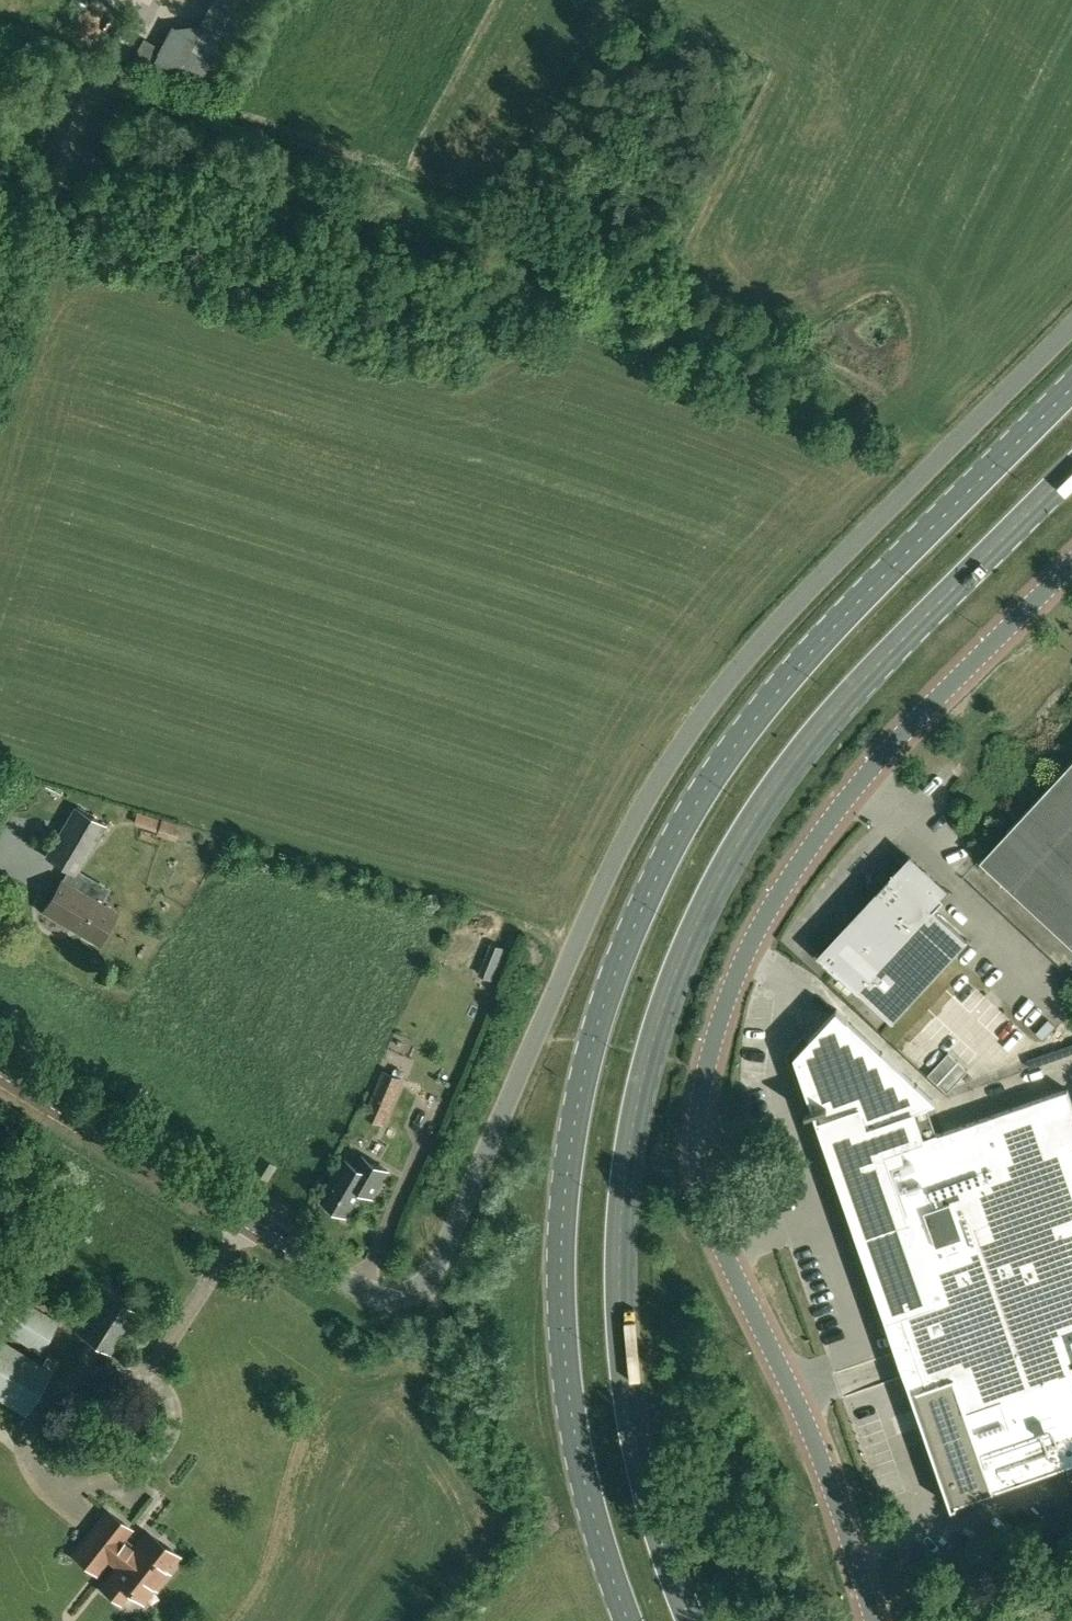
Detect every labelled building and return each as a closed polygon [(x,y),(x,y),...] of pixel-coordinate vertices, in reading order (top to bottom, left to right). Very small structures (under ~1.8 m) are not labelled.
[(251,17),(260,0),(232,0),(216,29),(213,34),(204,29),(193,50),(223,66),(251,17)] [(981,859),(1071,943),(1071,761),(981,859)] [(76,873),(97,839),(106,824),(75,806),(46,855),(76,873)] [(945,898),(942,895),(933,886),(933,887),(916,872),(906,872),(901,877),(825,959),(859,990),(893,1021),(968,939),(935,908),(945,898)] [(61,879),(43,910),(98,942),(116,912),(61,879)] [(509,949),(492,943),(480,974),(498,980),(509,949)] [(0,1012),(0,1019),(11,1026),(20,1011),(6,1002),(0,1012)] [(936,1101),(839,1011),(834,1007),(795,1049),(826,1140),(927,1104),(936,1101)] [(1048,1019),(1036,1032),(1043,1038),(1055,1025),(1048,1019)] [(967,1071),(949,1054),(928,1075),(947,1093),(967,1071)] [(385,1069),(374,1094),(375,1094),(388,1100),(393,1102),(403,1077),(385,1069)] [(1071,1463),(1071,1104),(1066,1087),(956,1126),(937,1133),(927,1104),(826,1140),(836,1167),(891,1327),(905,1322),(911,1340),(927,1385),(916,1389),(955,1503),(1071,1463)] [(322,1199),(335,1207),(344,1212),(347,1214),(363,1190),(372,1196),(388,1170),(363,1155),(357,1165),(346,1159),(322,1199)] [(260,1157),(252,1172),(267,1181),(276,1166),(260,1157)] [(41,1352),(59,1322),(0,1286),(0,1327),(41,1352)] [(114,1353),(140,1313),(102,1289),(77,1329),(114,1353)] [(42,1363),(0,1337),(0,1396),(26,1412),(52,1369),(57,1360),(48,1354),(42,1363)] [(129,1590),(140,1599),(142,1601),(154,1586),(156,1588),(168,1573),(166,1570),(171,1564),(178,1555),(147,1531),(133,1548),(121,1538),(130,1527),(108,1510),(73,1555),(79,1559),(95,1572),(107,1557),(119,1566),(102,1588),(120,1602),(129,1590)]
